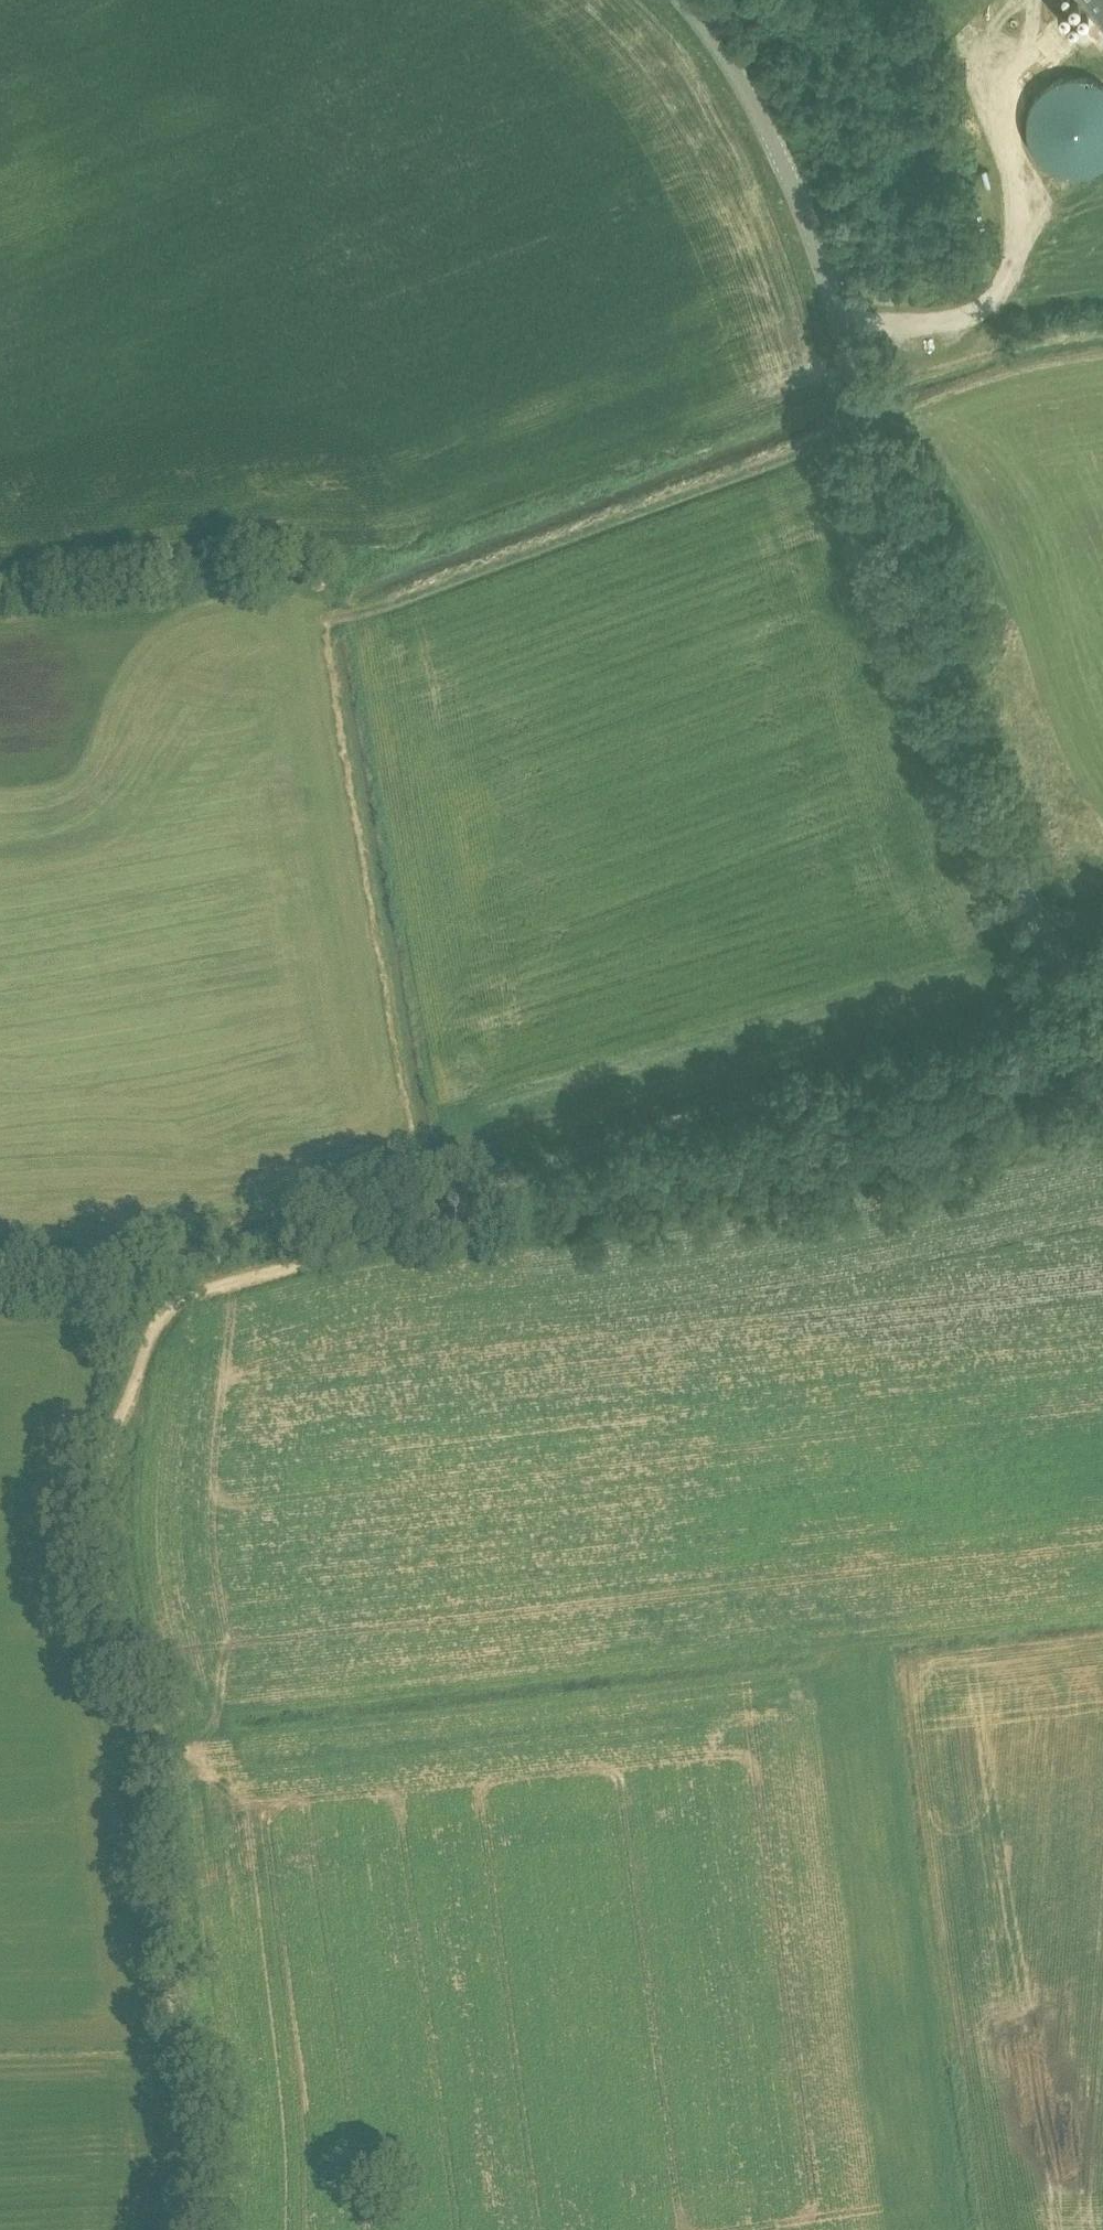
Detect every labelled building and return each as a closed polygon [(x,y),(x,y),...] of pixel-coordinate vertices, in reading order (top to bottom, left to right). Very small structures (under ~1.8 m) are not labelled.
[(1102,28),(1102,0),(1078,0),(1102,28)] [(1080,174),(1084,173),(1088,173),(1092,171),(1096,170),(1100,168),(1102,166),(1102,84),(1100,82),(1096,80),(1092,78),(1088,77),(1084,76),(1080,76),(1076,75),(1071,76),(1067,76),(1063,77),(1059,78),(1055,80),(1051,82),(1047,84),(1044,87),(1041,90),(1038,93),(1035,96),(1033,100),(1031,104),(1029,108),(1028,112),(1027,116),(1026,120),(1026,125),(1026,129),(1027,133),(1028,138),(1029,142),(1031,146),(1033,150),(1035,153),(1038,157),(1041,160),(1044,163),(1047,165),(1051,168),(1055,170),(1059,171),(1063,173),(1067,174),(1071,174),(1076,174),(1080,174)]
